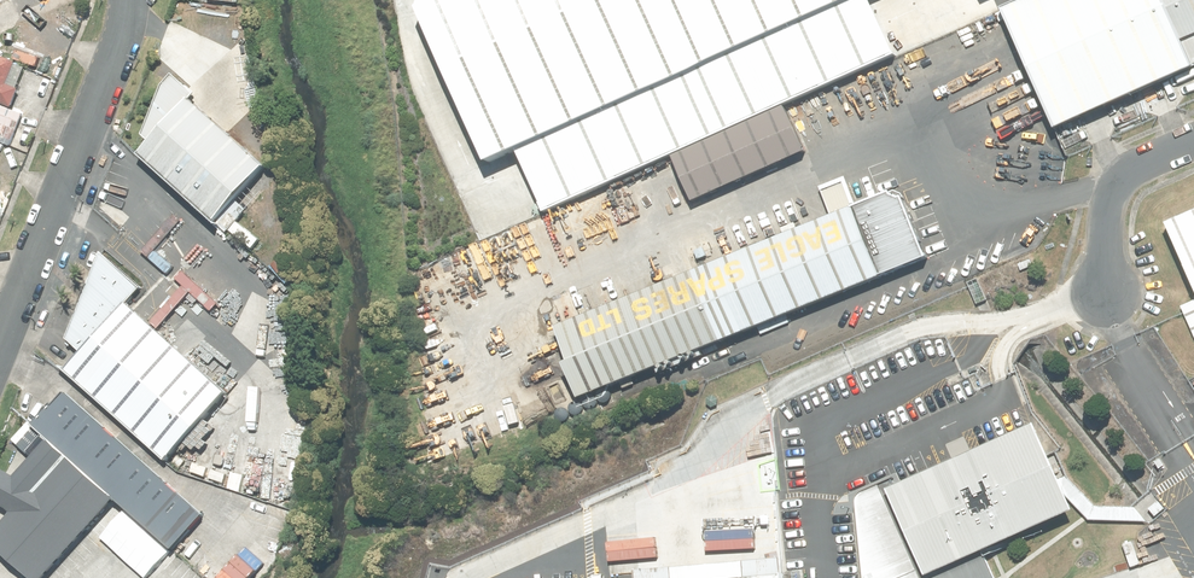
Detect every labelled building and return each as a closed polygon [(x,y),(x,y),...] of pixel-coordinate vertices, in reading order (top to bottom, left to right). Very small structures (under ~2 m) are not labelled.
[(425,18),(486,172),(510,165),(531,218),(899,50),(876,0),(431,0),(425,18)] [(998,13),(1050,130),(1193,66),(1193,0),(1028,0),(998,13)] [(0,55),(0,104),(14,110),(22,90),(11,86),(20,64),(0,55)] [(268,168),(191,101),(196,94),(177,76),(169,86),(147,137),(154,143),(142,157),(194,202),(218,223),(268,168)] [(0,107),(0,141),(12,146),(23,116),(0,107)] [(791,109),(675,157),(693,202),(810,155),(791,109)] [(557,330),(586,398),(931,257),(909,204),(886,213),(880,198),(557,330)] [(1193,275),(1193,213),(1171,223),(1193,275)] [(84,354),(127,304),(143,286),(104,252),(67,339),(84,354)] [(230,393),(127,304),(84,354),(67,372),(169,462),(230,393)] [(205,515),(67,392),(39,424),(53,436),(119,495),(177,547),(205,515)] [(893,478),(861,492),(858,495),(858,498),(858,502),(865,577),(995,577),(997,577),(983,549),(1076,509),(1037,421),(896,484),(893,478)] [(119,495),(53,436),(17,475),(6,470),(0,481),(0,503),(13,510),(0,526),(0,546),(39,577),(43,577),(119,495)]
